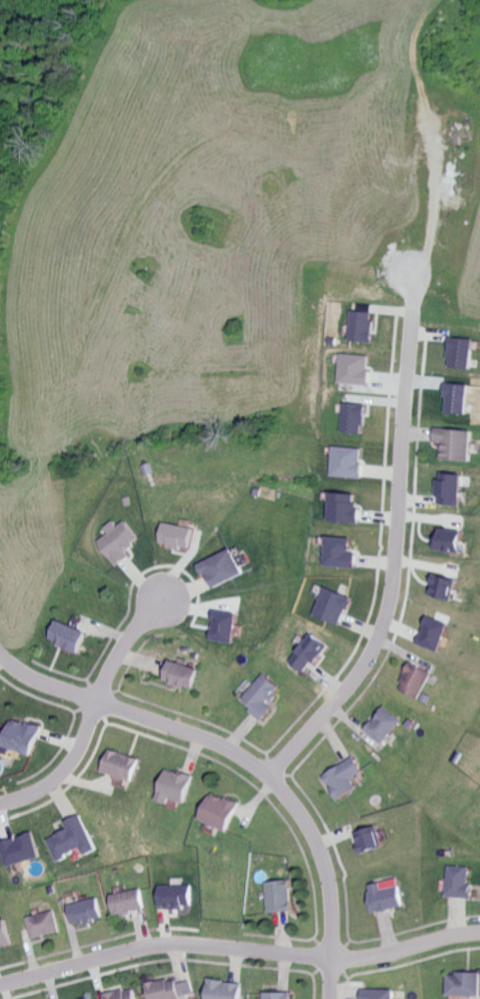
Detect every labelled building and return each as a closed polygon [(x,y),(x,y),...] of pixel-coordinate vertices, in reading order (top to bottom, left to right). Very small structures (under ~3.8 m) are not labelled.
[(377,344),(377,314),(353,313),(352,343),(377,344)] [(474,370),(475,351),(479,351),(479,341),(453,340),(451,369),(474,370)] [(373,358),(342,355),(339,384),(370,387),(373,358)] [(366,435),(367,405),(345,405),(343,434),(366,435)] [(473,462),(473,453),(475,453),(475,431),(438,431),(438,445),(444,445),(443,462),(473,462)] [(332,478),(363,479),(364,449),(333,448),(332,478)] [(460,508),(464,477),(442,474),(438,505),(460,508)] [(358,524),(359,495),(330,494),(329,523),(358,524)] [(98,543),(117,569),(134,557),(128,550),(140,542),(126,522),(117,529),(113,523),(104,529),(109,535),(98,543)] [(179,527),(164,524),(158,546),(188,554),(195,526),(180,522),(179,527)] [(463,533),(441,532),(440,541),(436,541),(436,553),(462,554),(463,533)] [(356,570),(357,551),(351,551),(352,539),(326,538),(325,569),(356,570)] [(198,564),(202,576),(208,574),(212,588),(243,578),(235,552),(198,564)] [(430,597),(451,603),(457,582),(435,576),(430,597)] [(327,588),(314,616),(341,628),(353,600),(344,596),(347,589),(339,585),(336,593),(327,588)] [(238,616),(217,613),(212,641),(233,645),(238,616)] [(442,653),(449,625),(429,620),(422,647),(442,653)] [(78,655),(87,634),(57,622),(49,643),(78,655)] [(331,647),(313,635),(292,666),(305,674),(311,665),(317,669),(331,647)] [(201,670),(171,663),(166,684),(196,691),(201,670)] [(421,701),(434,674),(412,664),(400,691),(421,701)] [(242,702),(264,723),(276,710),(271,705),(283,691),(266,675),(242,702)] [(404,723),(387,708),(367,732),(385,746),(404,723)] [(32,759),(43,729),(27,723),(26,726),(13,721),(3,748),(32,759)] [(143,760),(112,751),(105,775),(136,783),(143,760)] [(338,802),(360,792),(354,780),(365,775),(358,760),(326,774),(338,802)] [(172,807),(173,801),(188,806),(196,779),(169,770),(160,803),(172,807)] [(230,834),(242,806),(214,794),(202,822),(230,834)] [(49,842),(59,863),(83,851),(86,857),(98,851),(81,816),(65,824),(69,832),(49,842)] [(363,856),(385,849),(378,827),(356,834),(363,856)] [(8,869),(42,860),(35,835),(1,844),(8,869)] [(449,899),(475,900),(476,886),(472,886),(473,869),(450,868),(449,899)] [(407,909),(400,880),(370,887),(376,916),(407,909)] [(269,883),(271,915),(294,914),(293,882),(269,883)] [(161,888),(161,910),(194,909),(194,887),(161,888)] [(117,918),(147,912),(143,890),(113,896),(117,918)] [(70,906),(74,928),(104,923),(100,901),(70,906)] [(27,920),(32,942),(61,934),(56,912),(27,920)] [(13,946),(7,920),(0,922),(0,950),(13,946)] [(449,973),(449,996),(479,997),(479,974),(449,973)] [(177,980),(148,986),(151,998),(181,998),(177,980)] [(179,983),(183,998),(195,996),(191,980),(179,983)] [(209,982),(208,998),(243,998),(243,983),(209,982)] [(365,989),(365,998),(397,998),(397,990),(365,989)] [(106,994),(106,998),(137,998),(136,991),(106,994)]
